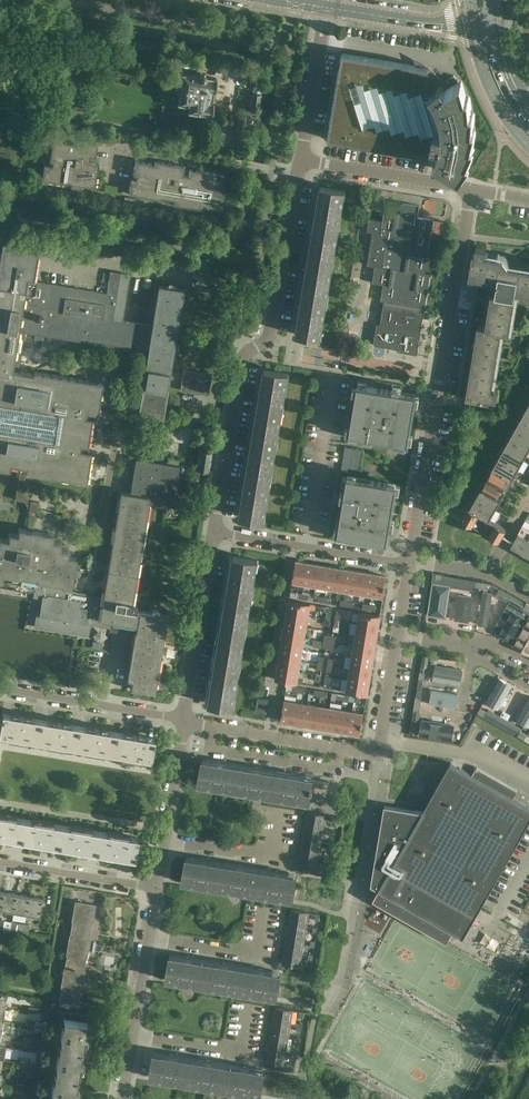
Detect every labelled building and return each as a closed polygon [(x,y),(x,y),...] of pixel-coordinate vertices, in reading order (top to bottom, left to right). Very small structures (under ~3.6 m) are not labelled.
[(338,80),(328,139),(430,155),(430,156),(431,148),(442,152),(437,162),(453,172),(459,175),(460,175),(470,161),(467,160),(474,144),(471,144),(475,128),(472,128),(474,111),(471,111),(469,95),(466,96),(462,80),(458,82),(454,75),(444,82),(442,83),(439,79),(435,75),(431,72),(429,69),(429,67),(415,65),(342,53),(342,55),(339,75),(338,80)] [(211,114),(214,92),(216,78),(205,76),(205,73),(199,72),(199,75),(182,73),(182,74),(176,73),(172,95),(179,96),(177,102),(189,104),(188,110),(211,114)] [(241,104),(239,116),(241,116),(240,122),(253,124),(254,119),(255,119),(256,112),(257,112),(260,94),(259,94),(260,90),(260,89),(260,88),(260,87),(259,87),(259,86),(258,86),(257,85),(256,85),(255,85),(255,86),(254,86),(253,87),(253,88),(252,88),(252,89),(252,93),(251,93),(250,99),(249,104),(249,105),(241,104)] [(68,139),(53,137),(49,162),(52,162),(52,166),(44,165),(41,180),(66,184),(66,182),(71,183),(70,186),(80,188),(81,186),(95,188),(99,163),(93,162),(93,157),(95,157),(97,142),(73,138),(72,143),(68,142),(68,139)] [(131,179),(128,194),(162,200),(163,198),(173,200),(173,204),(203,209),(203,205),(206,206),(206,207),(222,209),(224,194),(223,194),(224,189),(221,189),(223,175),(189,169),(188,175),(183,174),(184,166),(154,161),(153,165),(151,164),(151,163),(135,160),(133,175),(136,176),(136,180),(131,179)] [(104,184),(103,192),(121,195),(122,187),(104,184)] [(314,224),(339,228),(345,191),(320,187),(318,203),(316,202),(315,208),(317,208),(314,224)] [(373,196),(371,209),(382,211),(384,197),(373,196)] [(369,219),(367,231),(372,232),(367,265),(375,266),(372,282),(383,284),(380,301),(384,301),(380,325),(377,325),(376,329),(373,344),(373,345),(389,347),(397,349),(397,352),(398,352),(417,355),(424,313),(425,308),(430,275),(431,275),(433,259),(429,258),(428,257),(427,257),(434,219),(431,219),(417,217),(419,206),(403,203),(402,203),(400,214),(384,211),(382,221),(369,219)] [(333,265),(339,228),(314,224),(311,239),(310,239),(309,245),(311,245),(308,260),(333,265)] [(9,470),(10,465),(20,467),(17,490),(16,490),(15,500),(22,501),(22,500),(23,501),(25,503),(26,506),(27,507),(28,508),(29,511),(29,515),(27,529),(33,530),(35,519),(36,512),(37,509),(38,502),(30,501),(28,499),(26,496),(25,493),(24,490),(24,484),(26,472),(86,482),(91,452),(79,450),(80,444),(87,446),(92,418),(84,417),(85,412),(97,414),(102,383),(33,371),(33,374),(18,372),(25,332),(114,347),(112,358),(122,360),(123,357),(124,349),(139,351),(147,353),(145,368),(144,368),(144,369),(145,369),(144,377),(138,413),(137,413),(162,418),(163,417),(162,417),(168,378),(182,380),(180,390),(208,395),(208,394),(207,394),(210,375),(211,375),(211,374),(183,370),(182,374),(170,372),(169,372),(183,290),(184,290),(184,289),(158,285),(158,286),(159,286),(152,325),(123,321),(130,275),(120,273),(110,271),(109,280),(107,293),(33,281),(38,248),(2,242),(1,244),(0,244),(0,468),(9,470)] [(467,399),(490,402),(490,400),(496,401),(498,391),(492,390),(494,377),(501,330),(509,332),(516,291),(528,293),(528,269),(509,266),(503,258),(485,254),(487,248),(476,246),(475,253),(473,252),(469,276),(493,280),(485,327),(477,326),(469,377),(466,398),(467,399)] [(327,301),(333,265),(308,260),(305,276),(304,276),(303,282),(305,282),(302,297),(327,301)] [(320,339),(327,301),(302,297),(299,313),(298,313),(297,319),(299,319),(296,335),(320,339)] [(343,326),(341,339),(348,340),(350,327),(343,326)] [(258,406),(283,410),(289,373),(264,369),(263,377),(262,384),(261,384),(259,390),(261,390),(258,406)] [(347,424),(345,433),(349,433),(349,434),(350,434),(349,438),(358,439),(358,435),(364,436),(364,440),(372,442),(373,438),(399,442),(398,446),(406,447),(407,443),(408,443),(412,444),(413,435),(409,434),(412,418),(414,403),(418,404),(420,395),(416,395),(416,394),(401,392),(401,388),(393,386),(392,390),(366,386),(367,382),(359,381),(358,385),(357,384),(357,385),(353,384),(352,393),(356,394),(351,425),(347,424)] [(277,446),(283,410),(258,406),(256,421),(255,421),(254,427),(255,427),(252,442),(277,446)] [(528,424),(528,411),(526,409),(520,419),(528,424)] [(528,437),(528,424),(520,419),(514,429),(528,437)] [(528,450),(528,449),(528,437),(514,429),(509,439),(528,450)] [(503,449),(523,460),(528,450),(509,439),(503,449)] [(270,483),(277,446),(252,442),(250,458),(248,457),(247,463),(249,464),(246,479),(270,483)] [(212,444),(206,443),(205,450),(199,449),(196,470),(208,471),(212,444)] [(345,447),(341,469),(350,470),(354,448),(345,447)] [(498,458),(517,470),(523,460),(503,449),(498,458)] [(1,581),(3,574),(20,577),(20,576),(36,579),(33,598),(42,599),(38,625),(86,633),(87,624),(118,629),(119,624),(136,626),(132,648),(132,647),(131,648),(132,648),(127,679),(126,679),(126,680),(131,681),(130,689),(154,693),(155,686),(154,686),(166,616),(167,616),(167,615),(135,610),(136,603),(131,602),(148,504),(179,509),(181,493),(175,492),(179,465),(178,465),(178,466),(136,459),(136,458),(130,493),(120,491),(119,499),(103,598),(86,595),(86,594),(70,591),(73,573),(76,573),(78,573),(80,571),(80,568),(79,566),(77,565),(74,565),(76,557),(67,555),(68,549),(60,548),(61,541),(52,540),(54,534),(18,528),(17,534),(8,533),(7,539),(0,538),(0,581),(1,581)] [(492,468),(512,479),(517,470),(498,458),(492,468)] [(486,478),(506,489),(512,479),(492,468),(486,478)] [(335,524),(334,533),(338,534),(337,538),(346,540),(347,536),(378,541),(377,545),(386,546),(386,542),(387,542),(389,527),(393,528),(395,519),(391,519),(395,493),(399,494),(400,485),(396,485),(397,484),(396,484),(397,480),(388,478),(387,482),(356,477),(357,473),(348,472),(348,476),(347,476),(343,476),(342,484),(346,485),(345,491),(341,490),(339,499),(343,499),(339,525),(335,524)] [(481,488),(500,499),(506,489),(486,478),(481,488)] [(270,483),(246,479),(244,494),(242,494),(241,500),(243,500),(240,517),(264,521),(270,483)] [(475,498),(495,509),(500,499),(481,488),(475,498)] [(495,509),(475,498),(470,508),(469,508),(480,514),(489,519),(495,509)] [(472,525),(473,523),(474,524),(480,514),(469,508),(470,508),(468,506),(461,518),(472,525)] [(480,514),(474,524),(487,531),(493,521),(489,519),(480,514)] [(499,540),(503,534),(506,528),(493,521),(487,531),(489,532),(488,534),(499,540)] [(513,540),(511,545),(521,551),(528,536),(528,529),(522,525),(513,540)] [(521,551),(528,555),(528,536),(521,551)] [(227,593),(252,596),(258,559),(233,556),(231,571),(229,571),(229,577),(230,577),(227,593)] [(307,562),(296,561),(292,581),(304,583),(307,562)] [(318,564),(307,562),(304,583),(315,585),(318,564)] [(329,566),(318,564),(315,585),(326,586),(329,566)] [(341,568),(329,566),(326,586),(337,588),(341,568)] [(352,570),(341,568),(337,588),(348,590),(352,570)] [(363,571),(352,570),(348,590),(360,592),(363,571)] [(374,573),(363,571),(360,592),(371,594),(374,573)] [(374,574),(371,594),(383,596),(386,576),(374,574)] [(474,589),(474,586),(475,581),(443,576),(443,580),(438,579),(437,584),(450,586),(474,589)] [(437,584),(433,583),(428,615),(445,618),(450,586),(437,584)] [(499,589),(495,595),(507,602),(511,596),(499,589)] [(492,593),(483,592),(478,624),(487,625),(489,610),(493,611),(494,603),(490,602),(492,593)] [(245,633),(252,596),(227,593),(224,608),(223,608),(222,614),(224,614),(221,629),(245,633)] [(475,599),(458,596),(453,622),(470,625),(475,599)] [(511,596),(507,602),(521,610),(525,604),(511,596)] [(310,603),(289,600),(287,612),(308,615),(310,603)] [(511,610),(506,618),(502,616),(499,622),(503,624),(499,632),(499,635),(509,640),(511,639),(524,618),(511,610)] [(380,614),(359,611),(357,623),(378,626),(380,614)] [(308,615),(287,612),(286,623),(306,626),(308,615)] [(513,645),(528,654),(528,617),(513,645)] [(306,626),(286,623),(284,634),(304,637),(306,626)] [(378,626),(357,623),(356,634),(376,637),(378,626)] [(239,670),(245,633),(221,629),(218,645),(217,645),(216,650),(218,650),(215,666),(239,670)] [(304,637),(284,634),(282,645),(302,648),(304,637)] [(376,637),(356,634),(354,645),(374,649),(376,637)] [(302,648),(282,645),(280,656),(300,660),(302,648)] [(374,649),(354,645),(352,656),(372,660),(374,649)] [(300,660),(280,656),(278,667),(299,671),(300,660)] [(372,660),(352,656),(350,668),(371,671),(372,660)] [(423,656),(420,671),(426,672),(428,656),(423,656)] [(239,670),(215,666),(212,681),(211,681),(210,687),(211,687),(209,703),(233,707),(239,670)] [(462,670),(436,666),(433,679),(460,683),(462,670)] [(278,668),(276,680),(296,683),(298,671),(278,668)] [(371,671),(350,668),(349,679),(369,682),(371,671)] [(486,702),(498,708),(511,685),(499,678),(486,702)] [(348,679),(346,691),(367,695),(369,683),(348,679)] [(432,690),(429,703),(456,708),(458,694),(432,690)] [(269,699),(257,697),(255,711),(266,713),(269,699)] [(517,719),(528,726),(528,725),(528,698),(517,719)] [(284,700),(281,721),(292,723),(296,702),(284,700)] [(296,702),(292,723),(304,724),(307,704),(296,702)] [(307,704),(304,724),(315,726),(318,706),(307,704)] [(318,706),(315,726),(326,728),(329,708),(318,706)] [(329,708),(326,728),(337,730),(340,710),(329,708)] [(480,708),(477,713),(484,717),(487,711),(480,708)] [(488,709),(487,711),(484,717),(501,726),(505,719),(488,709)] [(340,710),(337,730),(348,732),(351,711),(340,710)] [(351,711),(348,732),(360,734),(364,713),(351,711)] [(420,712),(419,712),(414,711),(410,734),(416,735),(420,712)] [(17,737),(36,740),(39,719),(1,713),(0,720),(0,734),(17,737)] [(36,740),(53,743),(74,746),(78,725),(39,719),(36,740)] [(505,719),(501,726),(517,735),(520,730),(521,728),(505,719)] [(451,740),(453,725),(422,720),(420,735),(451,740)] [(74,746),(91,749),(112,752),(116,731),(78,725),(74,746)] [(527,734),(520,730),(517,735),(524,739),(527,734)] [(112,752),(128,755),(150,759),(154,738),(116,731),(112,752)] [(202,760),(199,779),(198,784),(235,790),(239,766),(223,763),(223,762),(218,761),(218,762),(202,760)] [(452,931),(456,933),(463,937),(467,930),(528,822),(528,807),(513,798),(518,791),(518,790),(477,767),(476,767),(472,775),(451,762),(450,763),(422,812),(415,810),(415,811),(385,805),(371,885),(375,887),(378,889),(372,899),(447,942),(452,931)] [(235,790),(272,796),(276,772),(260,769),(261,768),(255,767),(255,768),(239,766),(235,790)] [(309,800),(313,778),(297,775),(297,774),(291,773),(291,774),(276,772),(272,796),(309,802),(309,800)] [(313,778),(309,800),(325,802),(329,781),(313,778)] [(305,825),(323,828),(325,814),(307,812),(305,825)] [(22,822),(23,818),(0,814),(0,836),(20,839),(22,822)] [(61,825),(45,822),(23,818),(22,822),(20,839),(58,846),(61,825)] [(99,831),(61,825),(58,846),(95,852),(99,831)] [(305,825),(303,839),(320,842),(323,828),(305,825)] [(137,837),(118,834),(99,831),(95,852),(134,858),(137,837)] [(318,856),(320,842),(303,839),(301,853),(318,856)] [(318,856),(301,853),(298,867),(316,869),(318,856)] [(186,857),(182,881),(182,882),(219,888),(223,863),(207,861),(208,859),(202,859),(202,860),(186,857)] [(219,888),(255,894),(260,869),(244,867),(244,865),(238,864),(238,866),(223,863),(219,888)] [(260,869),(255,894),(293,900),(297,875),(281,873),(281,872),(275,871),(275,872),(260,869)] [(16,894),(4,892),(0,909),(14,911),(16,894)] [(16,894),(14,911),(26,913),(29,896),(16,894)] [(29,896),(26,913),(39,916),(42,898),(29,896)] [(62,988),(60,988),(61,989),(59,1002),(58,1006),(65,1008),(66,1003),(78,1005),(81,992),(81,991),(80,991),(83,971),(84,971),(85,971),(84,970),(86,958),(87,958),(86,957),(89,938),(90,938),(90,937),(89,937),(91,925),(92,925),(92,924),(91,924),(95,905),(96,905),(96,904),(75,901),(76,902),(73,921),(71,921),(71,922),(73,922),(70,934),(69,934),(69,935),(70,935),(67,954),(66,954),(66,955),(67,955),(65,967),(64,967),(63,968),(65,968),(62,988)] [(309,912),(291,909),(289,923),(307,926),(309,912)] [(304,939),(307,926),(289,923),(287,937),(304,939)] [(302,953),(304,939),(287,937),(284,950),(302,953)] [(302,953),(284,950),(282,964),(300,967),(302,953)] [(170,955),(169,956),(166,979),(203,986),(207,961),(191,958),(191,957),(186,956),(185,957),(170,955)] [(203,986),(239,992),(244,967),(228,964),(228,963),(223,962),(222,963),(207,961),(203,986)] [(244,967),(239,992),(277,998),(281,973),(265,970),(265,969),(259,968),(259,969),(244,967)] [(293,1010),(275,1007),(273,1020),(290,1023),(293,1010)] [(64,1018),(60,1044),(82,1048),(84,1037),(87,1038),(87,1031),(85,1031),(86,1022),(64,1018)] [(273,1020),(270,1034),(288,1037),(290,1023),(273,1020)] [(270,1034),(268,1048),(286,1051),(288,1037),(270,1034)] [(21,1050),(30,1052),(32,1038),(23,1037),(21,1050)] [(60,1044),(55,1072),(77,1075),(79,1064),(83,1065),(83,1059),(80,1058),(82,1048),(60,1044)] [(286,1051),(268,1048),(266,1062),(283,1065),(286,1051)] [(19,1063),(28,1064),(30,1052),(21,1050),(19,1063)] [(150,1077),(187,1083),(191,1058),(176,1056),(176,1055),(170,1054),(170,1055),(154,1052),(150,1077)] [(187,1083),(224,1089),(228,1065),(212,1062),(212,1061),(207,1060),(206,1061),(191,1058),(187,1083)] [(228,1065),(224,1089),(261,1095),(265,1071),(249,1068),(249,1067),(243,1066),(243,1067),(228,1065)] [(51,1098),(73,1098),(75,1092),(78,1093),(78,1087),(76,1086),(77,1075),(55,1072),(51,1098)] [(29,1078),(25,1077),(17,1076),(15,1089),(23,1090),(30,1091),(31,1086),(28,1085),(29,1078)] [(15,1089),(13,1098),(22,1098),(23,1090),(15,1089)]
